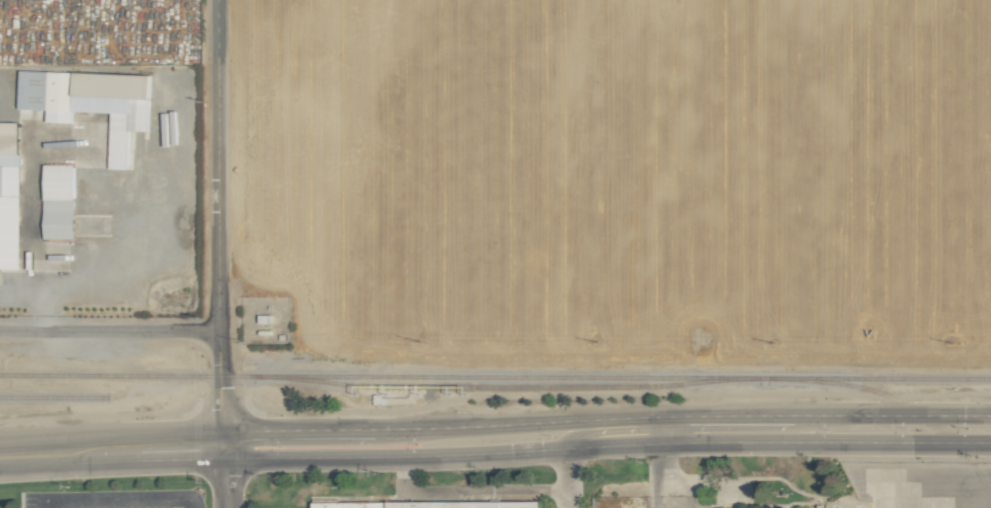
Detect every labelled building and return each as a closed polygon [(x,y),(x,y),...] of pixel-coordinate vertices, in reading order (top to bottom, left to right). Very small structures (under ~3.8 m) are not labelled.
[(150,75),(19,71),(18,109),(47,110),(46,122),(72,123),(73,112),(110,113),(108,169),(127,170),(129,131),(149,131),(150,75)] [(20,122),(0,122),(0,271),(20,271),(20,122)] [(44,239),(75,239),(74,165),(43,165),(44,239)] [(543,500),(314,500),(314,507),(543,507),(543,500)]
